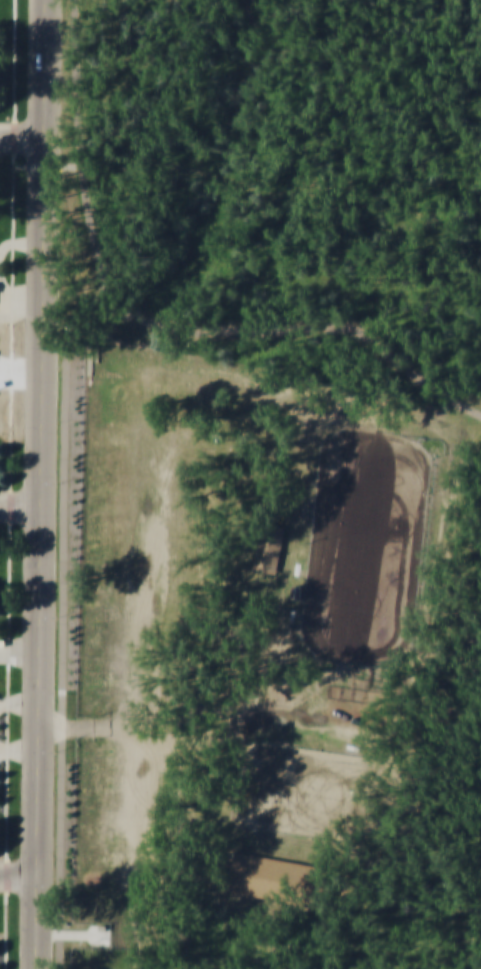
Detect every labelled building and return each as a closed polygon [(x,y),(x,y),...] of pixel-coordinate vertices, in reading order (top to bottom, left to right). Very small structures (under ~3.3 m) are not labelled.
[(265,525),(288,530),(279,576),(256,571),(265,525)] [(298,590),(307,591),(306,603),(297,602),(298,590)] [(238,854),(335,872),(328,912),(230,893),(238,854)]
